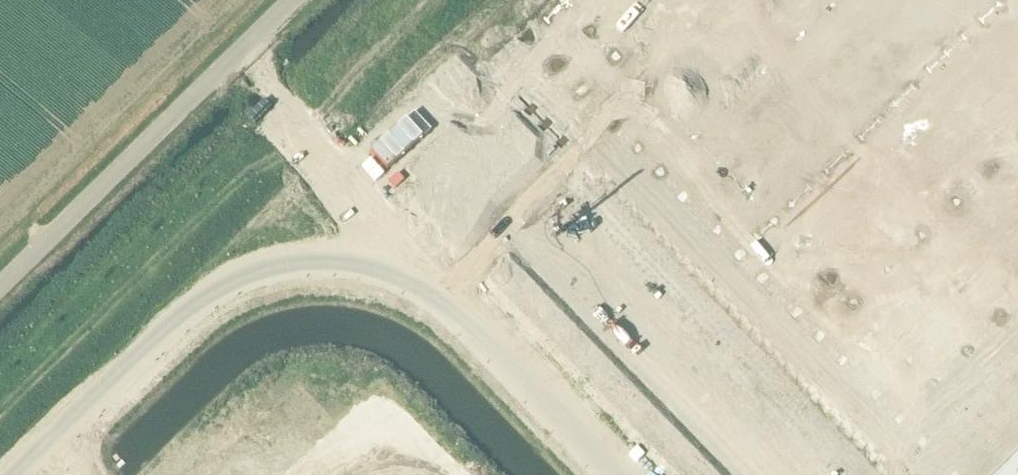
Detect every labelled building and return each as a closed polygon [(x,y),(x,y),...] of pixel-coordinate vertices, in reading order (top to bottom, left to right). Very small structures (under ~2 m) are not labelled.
[(489,69),(882,474),(1002,474),(1017,459),(1017,0),(561,0),(489,69)] [(423,225),(420,228),(428,236),(431,233),(423,225)] [(1002,474),(1017,474),(1017,459),(1002,474)]
